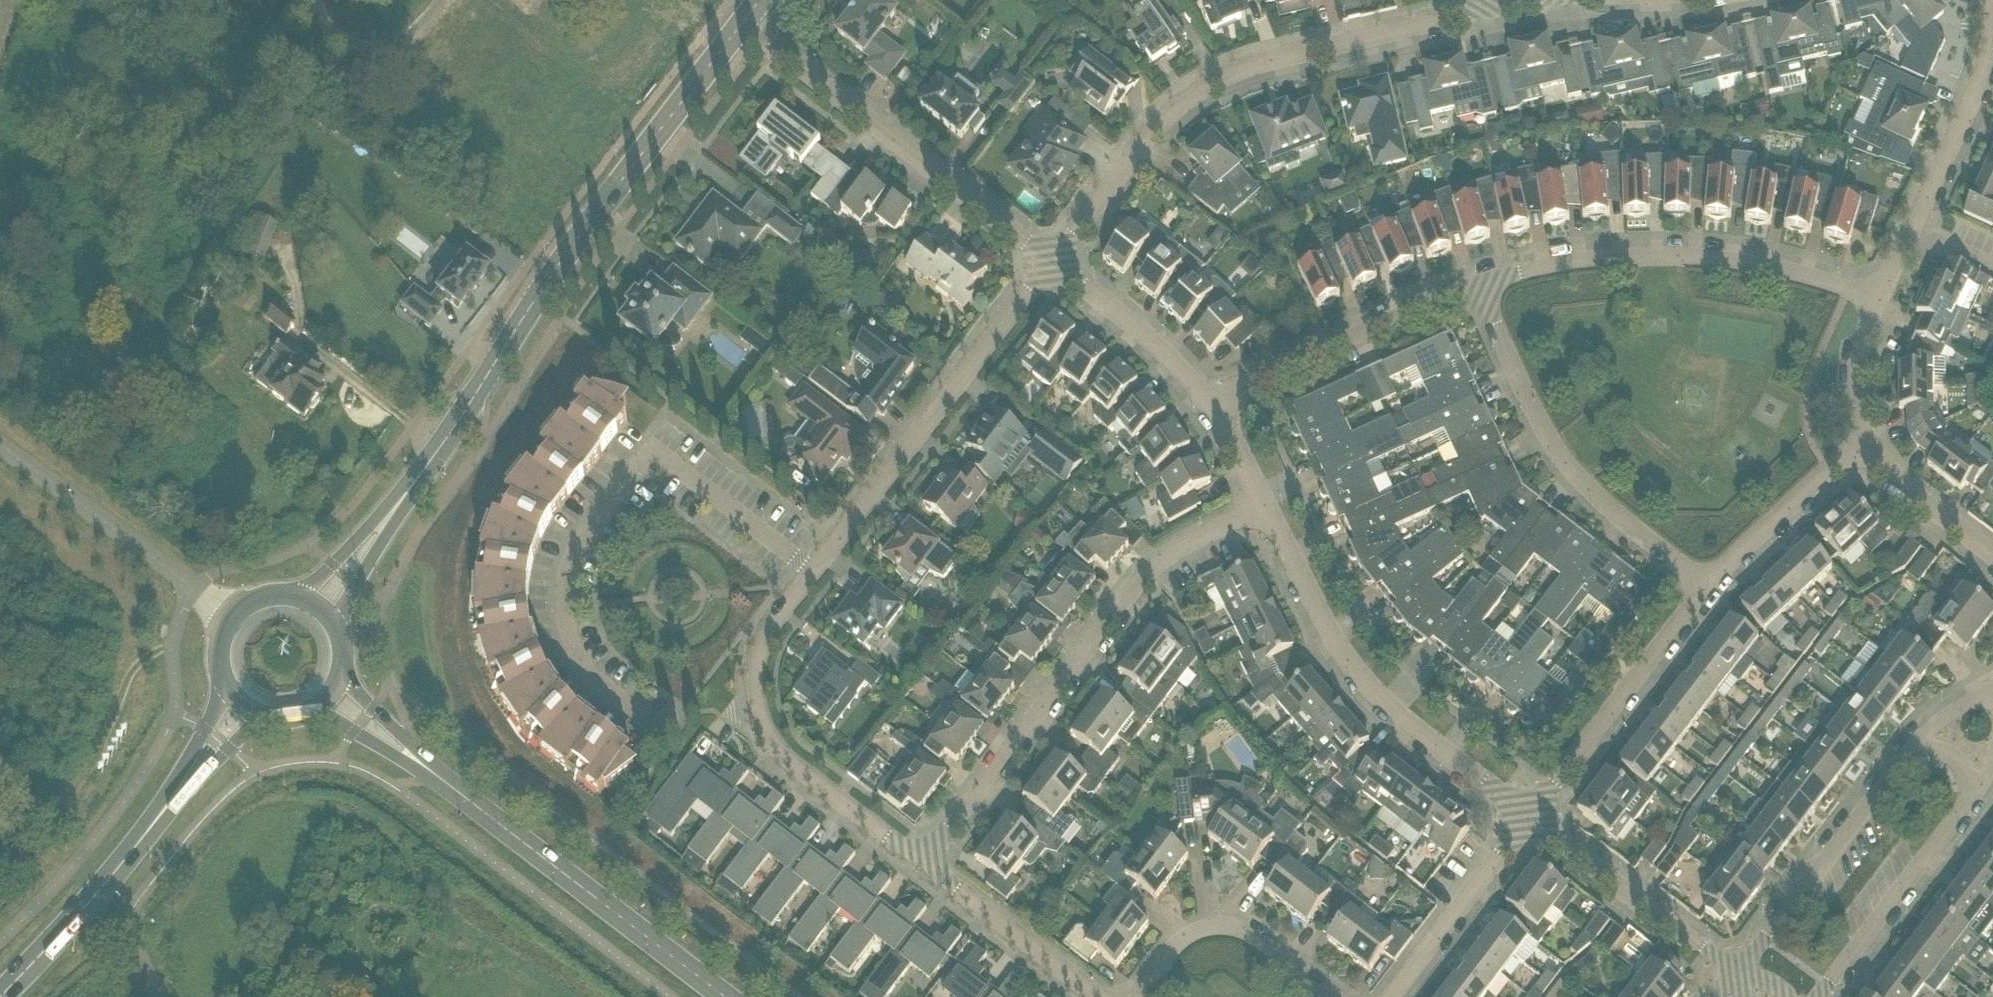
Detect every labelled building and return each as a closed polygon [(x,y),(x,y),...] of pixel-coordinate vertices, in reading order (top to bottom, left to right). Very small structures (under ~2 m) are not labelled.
[(880,33),(885,26),(887,27),(890,23),(888,22),(896,12),(892,9),(894,5),(893,1),(892,0),(883,0),(882,1),(881,0),(863,0),(838,32),(873,59),(868,65),(885,79),(905,53),(880,33)] [(1153,0),(1134,0),(1130,3),(1138,14),(1135,16),(1137,20),(1140,17),(1153,35),(1139,45),(1142,48),(1153,65),(1187,41),(1174,24),(1171,26),(1153,0)] [(1210,9),(1204,11),(1212,31),(1217,29),(1218,31),(1237,23),(1237,21),(1241,19),(1234,0),(1206,0),(1210,9)] [(1282,15),(1307,9),(1305,2),(1312,0),(1278,0),(1282,15)] [(1930,0),(1849,0),(1839,2),(1845,29),(1862,25),(1859,12),(1877,7),(1895,29),(1930,0)] [(1933,0),(1930,0),(1895,29),(1911,49),(1901,70),(1927,81),(1945,40),(1931,23),(1944,13),(1933,0)] [(1841,56),(1834,24),(1829,5),(1816,8),(1818,17),(1811,18),(1809,10),(1791,14),(1802,61),(1827,55),(1828,59),(1841,56)] [(1802,61),(1791,14),(1773,18),(1775,27),(1768,29),(1766,20),(1753,23),(1769,93),(1783,90),(1780,79),(1805,73),(1802,61)] [(1756,76),(1749,44),(1744,25),(1731,28),(1733,37),(1726,38),(1724,30),(1706,34),(1720,93),(1745,87),(1743,79),(1756,76)] [(1670,91),(1663,59),(1658,40),(1645,43),(1645,46),(1639,48),(1636,34),(1617,38),(1629,85),(1653,79),(1657,94),(1670,91)] [(1720,93),(1706,34),(1688,38),(1690,47),(1683,49),(1681,40),(1668,43),(1680,94),(1693,91),(1695,99),(1720,93)] [(1581,95),(1574,63),(1569,44),(1556,47),(1557,50),(1550,51),(1547,37),(1529,42),(1540,88),(1564,83),(1568,98),(1581,95)] [(1629,85),(1617,38),(1599,42),(1601,51),(1595,52),(1593,44),(1579,47),(1591,98),(1605,95),(1604,90),(1629,85)] [(1540,88),(1529,42),(1510,46),(1514,60),(1507,62),(1506,58),(1493,61),(1505,113),(1519,109),(1515,94),(1540,88)] [(1134,85),(1118,73),(1089,50),(1080,61),(1088,67),(1071,90),(1104,115),(1118,98),(1115,97),(1120,91),(1127,96),(1140,79),(1139,78),(1134,85)] [(1497,115),(1489,83),(1484,63),(1471,67),(1472,70),(1465,72),(1462,58),(1444,62),(1455,109),(1479,103),(1483,118),(1497,115)] [(1455,109),(1444,62),(1426,66),(1429,80),(1422,82),(1422,79),(1408,82),(1419,124),(1420,133),(1434,130),(1430,114),(1455,109)] [(1925,86),(1907,78),(1877,64),(1861,99),(1863,100),(1918,126),(1926,109),(1913,103),(1916,97),(1919,98),(1925,86)] [(1000,103),(999,104),(1011,113),(1010,115),(1011,116),(1036,83),(1021,72),(1021,73),(1023,74),(1017,82),(1006,96),(1001,103),(1000,103)] [(939,83),(921,106),(962,137),(969,127),(975,131),(974,132),(975,133),(986,119),(979,114),(980,114),(970,106),(979,94),(959,78),(949,90),(939,83)] [(1406,160),(1392,99),(1387,79),(1360,86),(1362,92),(1341,96),(1344,107),(1342,107),(1343,111),(1345,110),(1349,130),(1370,125),(1375,150),(1371,151),(1375,167),(1406,160)] [(1850,123),(1844,135),(1874,149),(1892,157),(1898,144),(1895,143),(1898,137),(1911,143),(1918,126),(1863,100),(1852,124),(1850,123)] [(1261,138),(1247,144),(1256,165),(1270,160),(1297,149),(1298,152),(1315,146),(1313,143),(1325,138),(1319,121),(1311,102),(1289,111),(1286,104),(1253,116),(1260,135),(1261,138)] [(817,147),(821,142),(809,133),(811,131),(805,126),(803,129),(780,111),(782,108),(780,107),(778,109),(776,108),(758,131),(760,133),(744,155),(746,156),(743,161),(741,159),(739,160),(756,173),(757,172),(756,171),(772,150),(787,161),(791,156),(802,165),(812,173),(827,154),(817,147)] [(1030,140),(1017,157),(1010,167),(1049,197),(1077,161),(1073,157),(1085,141),(1043,109),(1023,134),(1030,140)] [(1503,124),(1489,128),(1492,141),(1506,138),(1503,124)] [(1252,182),(1240,167),(1214,136),(1210,139),(1208,136),(1209,136),(1208,135),(1193,148),(1194,149),(1194,148),(1197,151),(1191,156),(1202,169),(1196,174),(1195,173),(1194,174),(1198,179),(1188,193),(1218,216),(1229,201),(1252,182)] [(1665,193),(1664,214),(1669,214),(1672,216),(1675,217),(1679,217),(1683,216),(1686,215),(1690,215),(1691,194),(1707,195),(1709,174),(1710,174),(1711,165),(1711,161),(1685,160),(1685,158),(1667,153),(1667,156),(1667,172),(1666,172),(1666,193),(1665,193)] [(1666,172),(1667,172),(1667,156),(1641,157),(1637,172),(1624,172),(1623,172),(1624,194),(1623,194),(1624,215),(1629,215),(1632,216),(1635,217),(1639,216),(1642,216),(1645,214),(1650,214),(1649,194),(1665,193),(1666,193),(1666,172)] [(1615,158),(1579,161),(1580,167),(1581,176),(1580,176),(1582,197),(1581,198),(1584,219),(1588,218),(1591,219),(1595,219),(1598,219),(1602,218),(1605,216),(1609,216),(1607,195),(1623,194),(1624,194),(1623,172),(1624,172),(1623,163),(1615,164),(1615,158)] [(1707,195),(1705,216),(1709,216),(1712,218),(1716,219),(1719,220),(1723,219),(1726,218),(1730,218),(1733,198),(1748,200),(1749,200),(1752,179),(1753,179),(1754,169),(1711,165),(1710,174),(1709,174),(1707,195)] [(1510,173),(1492,177),(1494,183),(1496,192),(1495,192),(1500,213),(1499,213),(1504,233),(1509,232),(1512,233),(1516,233),(1519,232),(1522,231),(1525,229),(1530,227),(1525,207),(1540,204),(1541,204),(1537,183),(1538,183),(1535,167),(1510,173)] [(1582,197),(1580,176),(1581,176),(1580,167),(1552,171),(1535,167),(1538,183),(1537,183),(1541,204),(1540,204),(1544,225),(1548,224),(1552,225),(1555,225),(1559,224),(1562,223),(1565,221),(1569,220),(1566,200),(1581,198),(1582,197)] [(1795,186),(1799,171),(1773,167),(1767,181),(1753,179),(1752,179),(1749,200),(1748,200),(1745,220),(1749,221),(1752,223),(1755,224),(1759,225),(1763,225),(1766,224),(1770,225),(1774,204),(1789,207),(1790,207),(1795,186)] [(1986,169),(1975,193),(1974,193),(1974,194),(1992,202),(1992,173),(1986,169)] [(1320,182),(1327,200),(1351,191),(1344,172),(1320,182)] [(851,173),(842,185),(825,206),(838,216),(842,211),(860,225),(870,213),(896,234),(912,212),(894,198),(890,203),(882,197),(886,192),(867,178),(863,182),(851,173)] [(825,206),(842,185),(828,175),(812,196),(825,206)] [(1837,197),(1842,182),(1816,176),(1809,190),(1795,186),(1790,207),(1789,207),(1785,227),(1789,228),(1792,231),(1795,232),(1799,233),(1802,233),(1806,232),(1810,233),(1815,213),(1830,217),(1837,197)] [(1171,188),(1162,181),(1155,190),(1164,197),(1171,188)] [(1484,217),(1499,213),(1500,213),(1495,192),(1496,192),(1494,183),(1467,191),(1468,200),(1454,204),(1460,224),(1459,224),(1465,245),(1470,243),(1473,244),(1477,243),(1480,242),(1483,241),(1486,238),(1490,237),(1484,217)] [(1454,204),(1450,189),(1425,198),(1427,213),(1414,218),(1413,219),(1421,239),(1420,239),(1427,258),(1432,257),(1435,257),(1439,256),(1442,255),(1445,253),(1447,251),(1452,249),(1445,230),(1459,224),(1460,224),(1454,204)] [(0,199),(0,204),(11,214),(19,204),(6,192),(0,199)] [(1878,200),(1859,194),(1855,193),(1851,201),(1837,197),(1830,217),(1824,237),(1828,238),(1831,241),(1834,242),(1837,243),(1841,244),(1845,243),(1849,245),(1855,225),(1870,229),(1878,200)] [(762,231),(741,215),(714,194),(704,207),(706,208),(701,214),(699,213),(676,243),(690,253),(689,255),(692,257),(693,256),(707,266),(721,248),(739,262),(762,231)] [(1964,214),(1992,228),(1992,202),(1974,194),(1964,214)] [(1406,245),(1420,239),(1421,239),(1413,219),(1414,218),(1410,210),(1386,221),(1387,230),(1374,235),(1374,236),(1383,255),(1382,256),(1390,275),(1395,273),(1398,273),(1402,272),(1405,270),(1408,268),(1410,266),(1414,264),(1406,245)] [(804,232),(776,211),(766,224),(793,245),(804,232)] [(251,214),(239,248),(264,258),(277,223),(251,214)] [(1163,250),(1171,240),(1152,226),(1146,227),(1141,233),(1130,225),(1104,259),(1124,275),(1138,256),(1150,265),(1151,265),(1163,250)] [(1369,261),(1382,256),(1383,255),(1374,236),(1374,235),(1371,227),(1349,237),(1350,246),(1337,252),(1345,271),(1345,272),(1353,291),(1358,289),(1361,289),(1365,288),(1368,287),(1371,285),(1373,282),(1377,280),(1369,261)] [(926,237),(914,253),(906,264),(927,280),(929,277),(940,285),(938,288),(964,308),(977,292),(972,289),(985,272),(980,268),(978,264),(976,261),(972,259),(968,258),(952,246),(946,254),(938,248),(939,247),(926,237)] [(1331,278),(1345,272),(1345,271),(1337,252),(1331,237),(1309,248),(1312,263),(1298,269),(1317,308),(1321,306),(1324,306),(1328,305),(1331,303),(1334,301),(1336,298),(1340,297),(1331,278)] [(1196,277),(1205,267),(1171,240),(1163,250),(1151,265),(1150,265),(1136,284),(1155,299),(1170,280),(1182,290),(1183,290),(1195,277),(1196,277)] [(487,270),(481,265),(484,261),(474,253),(471,257),(465,253),(455,265),(452,262),(441,275),(445,278),(435,291),(436,291),(429,301),(413,288),(401,304),(429,326),(441,310),(438,308),(446,298),(458,308),(467,296),(468,297),(479,283),(478,282),(487,270)] [(1975,285),(1980,274),(1950,261),(1941,279),(1934,275),(1933,278),(1929,277),(1928,280),(1926,280),(1921,292),(1970,315),(1982,289),(1975,285)] [(685,329),(710,297),(674,270),(660,288),(652,282),(641,297),(637,294),(629,304),(633,307),(622,322),(640,336),(637,340),(648,348),(651,344),(654,347),(674,321),(684,328),(685,329)] [(1211,279),(1205,285),(1196,277),(1195,277),(1183,290),(1182,290),(1166,308),(1184,325),(1201,307),(1212,318),(1226,305),(1227,306),(1236,297),(1217,279),(1211,279)] [(1970,315),(1921,292),(1915,304),(1916,305),(1914,308),(1918,310),(1917,313),(1924,317),(1916,335),(1945,348),(1950,337),(1958,341),(1970,315)] [(1264,327),(1250,312),(1247,309),(1241,309),(1235,315),(1227,306),(1226,305),(1212,318),(1194,334),(1211,353),(1229,337),(1240,349),(1264,327)] [(274,307),(265,319),(286,335),(295,323),(274,307)] [(1033,374),(1049,386),(1051,388),(1062,374),(1061,373),(1073,358),(1072,358),(1061,349),(1076,330),(1056,315),(1030,349),(1040,357),(1032,368),(1033,374)] [(907,375),(914,366),(898,353),(897,353),(900,349),(873,328),(868,335),(860,336),(861,344),(856,350),(878,367),(858,395),(818,365),(808,379),(847,409),(867,425),(877,412),(882,416),(904,386),(898,381),(905,373),(907,375)] [(1423,384),(1466,364),(1465,361),(1467,359),(1468,357),(1468,355),(1468,353),(1466,351),(1465,350),(1462,349),(1460,350),(1454,353),(1446,335),(1405,354),(1401,352),(1400,356),(1369,370),(1384,402),(1396,396),(1389,381),(1416,368),(1423,384)] [(1946,359),(1940,359),(1945,348),(1916,335),(1907,353),(1907,366),(1899,366),(1899,387),(1933,387),(1946,387),(1946,359)] [(1087,339),(1072,358),(1073,358),(1061,373),(1062,374),(1071,381),(1066,388),(1067,394),(1083,406),(1091,397),(1104,382),(1103,382),(1092,373),(1107,354),(1087,339)] [(326,379),(310,366),(279,342),(272,351),(276,354),(255,381),(287,406),(303,418),(319,396),(315,393),(326,379)] [(1466,380),(1473,377),(1474,376),(1476,374),(1476,372),(1475,369),(1474,368),(1472,366),(1470,366),(1468,367),(1466,364),(1423,384),(1430,399),(1403,411),(1404,413),(1410,426),(1410,427),(1474,397),(1466,380)] [(1119,365),(1103,382),(1104,382),(1091,397),(1100,406),(1094,412),(1095,418),(1109,431),(1118,423),(1117,422),(1132,409),(1122,399),(1138,382),(1119,365)] [(1371,407),(1384,402),(1369,370),(1338,384),(1335,383),(1334,386),(1293,405),(1301,423),(1295,426),(1293,427),(1292,429),(1292,431),(1292,434),(1294,435),(1296,437),(1298,437),(1300,437),(1301,439),(1345,420),(1338,404),(1364,392),(1371,407)] [(790,406),(808,420),(819,428),(793,462),(801,467),(799,469),(803,472),(805,470),(822,484),(842,457),(847,460),(867,435),(805,387),(790,406)] [(1933,415),(1933,387),(1899,387),(1899,408),(1907,408),(1908,428),(1911,438),(1944,422),(1941,415),(1933,415)] [(593,466),(627,421),(628,421),(619,415),(627,405),(595,393),(594,395),(587,390),(552,434),(593,466)] [(1149,394),(1132,409),(1117,422),(1118,423),(1126,432),(1119,438),(1119,444),(1131,458),(1141,451),(1157,439),(1148,428),(1166,413),(1149,394)] [(1482,415),(1474,397),(1410,427),(1410,426),(1398,432),(1405,448),(1444,430),(1451,445),(1495,425),(1493,422),(1494,422),(1495,422),(1495,421),(1496,420),(1496,419),(1497,418),(1497,417),(1497,416),(1496,415),(1496,414),(1495,413),(1494,412),(1493,412),(1492,412),(1492,411),(1491,411),(1490,411),(1489,412),(1488,412),(1482,415)] [(1026,436),(1007,421),(991,409),(985,418),(988,420),(968,446),(977,453),(968,465),(994,484),(1004,471),(1001,469),(1026,436)] [(1404,413),(1392,419),(1398,432),(1410,426),(1404,413)] [(1398,432),(1392,419),(1391,417),(1352,435),(1345,420),(1301,439),(1303,442),(1301,444),(1300,446),(1299,448),(1300,450),(1301,452),(1303,453),(1305,454),(1308,453),(1314,450),(1322,468),(1398,432)] [(1947,429),(1944,422),(1911,438),(1917,447),(1932,458),(1928,465),(1944,478),(1965,451),(1943,434),(1947,429)] [(1495,442),(1501,439),(1503,438),(1504,436),(1504,434),(1504,431),(1502,429),(1501,428),(1498,428),(1496,428),(1495,425),(1451,445),(1439,451),(1446,466),(1431,473),(1432,474),(1438,488),(1438,489),(1503,459),(1495,442)] [(1176,426),(1157,439),(1141,451),(1148,462),(1138,469),(1136,475),(1147,490),(1162,483),(1162,482),(1179,472),(1179,471),(1171,460),(1190,446),(1176,426)] [(1085,460),(1046,431),(1028,455),(1067,484),(1085,460)] [(1386,475),(1379,460),(1405,448),(1398,432),(1322,468),(1330,485),(1324,488),(1323,488),(1322,488),(1322,489),(1321,489),(1321,490),(1320,491),(1320,492),(1320,493),(1320,494),(1321,495),(1321,496),(1322,497),(1323,498),(1324,498),(1324,499),(1325,499),(1326,499),(1327,499),(1328,499),(1328,498),(1330,501),(1386,475)] [(561,508),(593,466),(552,434),(520,477),(561,508)] [(1991,462),(1992,460),(1992,458),(1992,456),(1973,441),(1965,451),(1944,478),(1961,490),(1966,484),(1981,496),(1992,481),(1992,464),(1991,462)] [(1123,455),(1115,462),(1118,466),(1126,460),(1123,455)] [(1519,473),(1517,474),(1511,476),(1503,459),(1438,489),(1438,488),(1428,493),(1435,509),(1469,493),(1481,520),(1523,487),(1522,484),(1524,483),(1525,481),(1525,479),(1525,476),(1523,475),(1521,473),(1519,473)] [(1199,460),(1179,471),(1179,472),(1162,482),(1162,483),(1168,494),(1160,497),(1159,503),(1169,523),(1197,507),(1190,494),(1211,483),(1199,460)] [(947,473),(924,503),(927,506),(925,508),(931,512),(932,510),(939,516),(948,522),(956,527),(964,516),(973,505),(988,486),(964,468),(955,479),(947,473)] [(1432,474),(1420,480),(1426,494),(1428,493),(1438,488),(1432,474)] [(1426,494),(1420,480),(1419,479),(1394,490),(1387,475),(1386,475),(1330,501),(1331,504),(1329,505),(1328,507),(1328,510),(1328,512),(1330,514),(1332,515),(1334,515),(1336,515),(1342,512),(1350,529),(1426,494)] [(552,519),(561,508),(520,477),(507,494),(495,515),(488,533),(537,551),(541,540),(552,519)] [(1503,569),(1546,513),(1531,501),(1535,496),(1536,494),(1536,492),(1535,490),(1534,488),(1532,487),(1530,487),(1527,487),(1526,489),(1523,487),(1481,520),(1482,521),(1485,518),(1508,535),(1489,559),(1503,569)] [(1395,528),(1435,509),(1428,493),(1426,494),(1350,529),(1358,547),(1352,549),(1350,551),(1349,553),(1349,555),(1349,557),(1350,559),(1352,560),(1355,561),(1357,560),(1360,567),(1401,542),(1395,528)] [(1851,497),(1833,514),(1860,543),(1864,547),(1880,533),(1885,533),(1890,529),(1864,501),(1860,497),(1855,501),(1851,497)] [(1119,537),(1131,524),(1105,500),(1093,512),(1105,523),(1094,535),(1118,557),(1129,546),(1119,537)] [(1548,566),(1577,529),(1575,527),(1576,525),(1576,522),(1575,520),(1574,518),(1571,517),(1569,517),(1567,518),(1565,519),(1561,525),(1546,513),(1503,569),(1517,580),(1535,556),(1548,566)] [(1860,543),(1833,514),(1815,531),(1819,535),(1809,544),(1828,564),(1829,564),(1838,555),(1842,560),(1860,543)] [(960,559),(929,535),(910,521),(883,556),(900,568),(896,572),(906,585),(921,565),(933,575),(944,579),(960,559)] [(1064,535),(1056,544),(1065,552),(1069,548),(1071,550),(1070,551),(1075,555),(1089,569),(1097,560),(1106,569),(1118,557),(1094,535),(1082,524),(1068,539),(1064,535)] [(1390,594),(1455,541),(1445,528),(1411,555),(1401,542),(1360,567),(1365,574),(1364,575),(1363,577),(1363,579),(1364,581),(1365,583),(1367,584),(1369,584),(1371,584),(1373,583),(1378,579),(1390,594)] [(1549,621),(1600,555),(1585,543),(1589,538),(1590,536),(1590,533),(1589,531),(1588,529),(1586,528),(1584,528),(1581,529),(1580,531),(1577,529),(1548,566),(1561,576),(1535,611),(1549,621)] [(533,561),(537,551),(488,533),(482,552),(477,576),(477,595),(528,597),(529,585),(533,561)] [(1906,568),(1921,548),(1911,540),(1887,572),(1891,576),(1906,568)] [(1432,582),(1466,555),(1455,541),(1390,594),(1402,608),(1396,613),(1395,614),(1394,617),(1394,619),(1395,621),(1397,622),(1399,623),(1402,623),(1404,622),(1409,628),(1442,594),(1432,582)] [(1828,564),(1809,544),(1793,560),(1815,584),(1832,568),(1829,564),(1828,564)] [(1918,584),(1937,560),(1926,552),(1910,573),(1907,575),(1918,584)] [(1096,581),(1085,573),(1070,561),(1059,554),(1043,575),(1053,583),(1079,603),(1096,581)] [(1602,608),(1631,570),(1629,568),(1630,566),(1630,564),(1629,562),(1627,560),(1625,559),(1623,559),(1621,560),(1619,561),(1615,566),(1600,555),(1549,621),(1562,632),(1589,597),(1602,608)] [(1815,584),(1793,560),(1776,575),(1798,599),(1815,584)] [(1214,587),(1219,597),(1224,607),(1262,588),(1252,567),(1227,580),(1222,570),(1200,581),(1205,591),(1214,587)] [(1627,632),(1639,616),(1641,618),(1647,611),(1645,609),(1654,596),(1639,584),(1643,579),(1644,578),(1644,577),(1644,576),(1644,575),(1644,574),(1643,573),(1643,571),(1642,571),(1641,570),(1640,570),(1638,570),(1637,570),(1636,570),(1634,571),(1633,572),(1631,570),(1602,608),(1615,618),(1598,641),(1584,630),(1576,642),(1604,664),(1612,652),(1624,636),(1628,636),(1627,632)] [(1079,603),(1053,583),(1043,575),(1037,590),(1023,585),(1016,593),(1030,604),(1033,600),(1037,604),(1036,605),(1062,625),(1079,603)] [(1798,599),(1776,575),(1759,591),(1781,615),(1798,599)] [(1509,590),(1508,590),(1494,579),(1486,590),(1487,590),(1443,646),(1459,658),(1455,663),(1454,665),(1453,667),(1454,669),(1455,671),(1457,672),(1459,673),(1461,673),(1463,672),(1464,671),(1466,673),(1496,635),(1482,625),(1509,590)] [(1487,590),(1486,590),(1473,580),(1455,604),(1442,594),(1409,628),(1415,633),(1414,635),(1414,637),(1415,640),(1416,641),(1418,642),(1420,642),(1423,642),(1424,640),(1428,635),(1443,646),(1487,590)] [(903,606),(888,595),(873,583),(858,602),(852,597),(833,621),(863,644),(878,625),(884,630),(903,606)] [(1991,608),(1992,606),(1992,601),(1973,586),(1969,591),(1964,588),(1952,604),(1949,607),(1981,631),(1992,615),(1992,610),(1991,608)] [(1273,609),(1262,588),(1224,607),(1235,628),(1246,622),(1273,609)] [(1781,615),(1759,591),(1742,607),(1764,631),(1781,615)] [(1840,592),(1832,602),(1841,608),(1848,599),(1840,592)] [(1019,613),(1008,626),(1016,632),(1042,652),(1052,639),(1059,630),(1048,622),(1033,610),(1032,612),(1027,608),(1030,604),(1016,593),(1009,601),(1019,613)] [(1981,631),(1949,607),(1933,594),(1929,599),(1926,599),(1920,606),(1921,610),(1918,613),(1917,612),(1908,624),(1938,647),(1947,636),(1966,651),(1981,631)] [(531,633),(530,625),(528,608),(528,597),(477,595),(476,615),(480,639),(485,658),(534,643),(531,633)] [(1872,596),(1865,601),(1876,610),(1882,604),(1872,596)] [(1833,619),(1841,608),(1832,602),(1824,612),(1833,619)] [(1246,622),(1235,628),(1245,648),(1257,642),(1283,629),(1273,609),(1246,622)] [(1759,639),(1748,632),(1733,619),(1718,638),(1744,658),(1759,639)] [(1840,619),(1825,639),(1831,644),(1847,625),(1840,619)] [(1497,688),(1540,632),(1527,621),(1509,645),(1496,635),(1466,673),(1469,674),(1468,676),(1468,678),(1468,680),(1469,682),(1471,683),(1473,684),(1475,684),(1477,683),(1478,682),(1482,676),(1497,688)] [(1930,658),(1938,647),(1908,624),(1904,621),(1894,634),(1902,640),(1888,657),(1914,678),(1919,682),(1935,662),(1930,658)] [(1812,628),(1803,639),(1812,646),(1820,635),(1812,628)] [(1268,662),(1273,660),(1293,650),(1283,629),(1257,642),(1245,648),(1238,651),(1251,677),(1248,678),(1255,693),(1276,678),(1268,662)] [(1151,631),(1135,652),(1166,676),(1178,685),(1192,667),(1199,658),(1197,654),(1195,649),(1186,631),(1179,635),(1170,646),(1152,632),(1153,631),(1152,630),(1151,631)] [(1205,630),(1195,635),(1194,635),(1199,645),(1210,640),(1205,630)] [(1042,652),(1016,632),(999,654),(1015,666),(1021,657),(1032,665),(1042,652)] [(1536,666),(1554,642),(1540,632),(1497,688),(1513,700),(1508,705),(1507,707),(1507,709),(1508,711),(1510,713),(1512,714),(1514,714),(1516,714),(1518,712),(1520,714),(1549,676),(1536,666)] [(972,637),(967,643),(980,653),(988,659),(993,653),(985,646),(972,637)] [(1754,666),(1744,658),(1718,638),(1705,656),(1731,676),(1740,683),(1754,666)] [(1804,656),(1812,646),(1803,639),(1796,649),(1804,656)] [(1821,657),(1831,644),(1825,639),(1814,652),(1821,657)] [(989,640),(985,646),(993,653),(998,647),(989,640)] [(1215,651),(1210,640),(1199,645),(1205,656),(1215,651)] [(1567,710),(1579,694),(1583,694),(1582,690),(1594,675),(1595,675),(1604,664),(1576,642),(1567,653),(1581,663),(1563,686),(1549,676),(1520,714),(1523,716),(1522,717),(1522,718),(1522,720),(1522,721),(1522,722),(1523,723),(1524,724),(1525,725),(1526,725),(1527,725),(1529,725),(1530,725),(1531,724),(1532,724),(1532,723),(1536,718),(1552,730),(1561,717),(1563,719),(1569,712),(1567,710)] [(548,676),(545,669),(538,653),(534,643),(485,658),(490,676),(501,698),(512,714),(555,685),(548,676)] [(1914,678),(1888,657),(1879,650),(1864,669),(1900,697),(1914,678)] [(1178,685),(1166,676),(1135,652),(1119,673),(1120,674),(1121,673),(1138,687),(1130,697),(1154,716),(1178,685)] [(882,678),(875,673),(859,661),(851,672),(827,654),(816,667),(819,669),(814,675),(809,672),(794,692),(810,705),(807,708),(825,722),(848,691),(856,697),(866,684),(873,689),(882,678)] [(1731,676),(1705,656),(1691,674),(1717,694),(1731,676)] [(1780,670),(1773,679),(1781,686),(1797,665),(1785,656),(1776,667),(1780,670)] [(1004,679),(1011,670),(995,659),(979,680),(1004,700),(1014,687),(1004,679)] [(1806,664),(1795,677),(1803,682),(1813,669),(1806,664)] [(1900,697),(1864,669),(1850,688),(1859,695),(1886,716),(1900,697)] [(1292,719),(1324,691),(1309,674),(1288,692),(1276,678),(1255,693),(1252,695),(1259,704),(1262,707),(1273,697),(1292,719)] [(1717,694),(1691,674),(1677,692),(1703,712),(1717,694)] [(1788,701),(1803,682),(1795,677),(1781,696),(1788,701)] [(1774,696),(1781,686),(1773,679),(1765,690),(1774,696)] [(1004,700),(979,680),(962,702),(988,722),(1004,700)] [(557,761),(588,721),(578,713),(561,694),(555,685),(512,714),(523,731),(540,748),(557,761)] [(935,686),(930,692),(942,701),(944,703),(951,708),(955,701),(947,695),(935,686)] [(952,689),(947,695),(955,701),(960,695),(952,689)] [(1308,736),(1339,708),(1324,691),(1292,719),(1308,736)] [(1130,747),(1154,716),(1130,697),(1122,708),(1105,694),(1105,693),(1104,692),(1087,714),(1118,738),(1130,747)] [(1703,712),(1677,692),(1663,710),(1689,730),(1703,712)] [(1252,695),(1244,701),(1251,710),(1259,704),(1252,695)] [(1886,716),(1859,695),(1844,714),(1871,735),(1886,716)] [(1773,720),(1788,701),(1781,696),(1766,715),(1773,720)] [(1339,708),(1308,736),(1316,745),(1325,736),(1332,745),(1354,725),(1347,717),(1351,714),(1343,705),(1339,708)] [(1753,705),(1745,715),(1753,722),(1761,712),(1753,705)] [(984,727),(974,719),(958,707),(941,729),(967,749),(984,727)] [(1689,730),(1663,710),(1649,729),(1675,749),(1689,730)] [(1108,751),(1118,738),(1087,714),(1071,736),(1072,737),(1073,736),(1090,749),(1082,760),(1106,778),(1120,760),(1108,751)] [(1871,735),(1844,714),(1830,733),(1856,754),(1871,735)] [(1745,732),(1753,722),(1745,715),(1737,725),(1745,732)] [(1759,739),(1773,720),(1766,715),(1752,734),(1759,739)] [(625,762),(631,754),(588,721),(557,761),(600,794),(606,787),(607,789),(635,770),(625,762)] [(1361,773),(1376,757),(1365,747),(1369,743),(1354,725),(1332,745),(1339,753),(1329,762),(1341,775),(1333,782),(1344,791),(1361,773)] [(1856,754),(1830,733),(1819,725),(1804,744),(1815,752),(1842,773),(1856,754)] [(967,749),(941,729),(924,751),(940,763),(947,754),(957,762),(967,749)] [(1675,749),(1649,729),(1635,747),(1661,767),(1675,749)] [(897,734),(892,740),(905,750),(913,756),(918,750),(910,743),(897,734)] [(1744,758),(1759,739),(1752,734),(1737,753),(1744,758)] [(915,737),(910,743),(918,750),(923,744),(915,737)] [(1281,759),(1273,750),(1266,742),(1257,750),(1272,767),(1281,759)] [(1725,742),(1717,752),(1726,758),(1733,748),(1725,742)] [(864,747),(848,773),(860,780),(876,754),(864,747)] [(1661,767),(1635,747),(1621,764),(1647,784),(1661,767)] [(1718,768),(1726,758),(1717,752),(1709,761),(1718,768)] [(1842,773),(1815,752),(1800,771),(1827,792),(1842,773)] [(1729,777),(1744,758),(1737,753),(1722,772),(1729,777)] [(1106,778),(1082,760),(1075,770),(1057,756),(1058,755),(1056,755),(1040,776),(1071,800),(1079,789),(1087,796),(1094,795),(1106,778)] [(639,823),(639,824),(656,837),(657,837),(662,830),(671,836),(691,811),(708,823),(716,814),(735,789),(736,790),(749,772),(739,765),(730,776),(724,772),(719,778),(690,756),(644,816),(639,823)] [(947,775),(936,767),(921,756),(904,777),(930,797),(947,775)] [(1376,757),(1344,791),(1355,801),(1362,792),(1384,809),(1410,776),(1400,768),(1404,764),(1394,757),(1387,766),(1376,757)] [(1289,768),(1281,759),(1272,767),(1280,776),(1289,768)] [(1658,792),(1647,784),(1621,764),(1613,775),(1608,772),(1593,791),(1624,815),(1634,823),(1658,792)] [(1827,792),(1800,771),(1791,764),(1776,783),(1812,811),(1827,792)] [(930,797),(904,777),(896,771),(879,793),(903,811),(910,802),(920,810),(930,797)] [(1715,796),(1729,777),(1722,772),(1708,791),(1715,796)] [(1024,797),(1023,798),(1024,799),(1025,798),(1028,800),(1043,811),(1035,822),(1055,837),(1064,845),(1078,828),(1077,822),(1071,817),(1066,817),(1060,813),(1071,800),(1040,776),(1024,797)] [(1402,823),(1428,790),(1410,776),(1384,809),(1402,823)] [(1214,778),(1190,781),(1196,822),(1196,823),(1210,822),(1217,827),(1209,837),(1230,853),(1254,822),(1261,813),(1260,812),(1262,810),(1259,807),(1257,804),(1254,801),(1251,799),(1247,797),(1243,794),(1239,793),(1235,791),(1232,791),(1228,790),(1224,790),(1220,790),(1216,790),(1214,790),(1214,778)] [(1697,778),(1689,788),(1698,794),(1706,784),(1697,778)] [(1190,781),(1176,783),(1181,824),(1196,822),(1190,781)] [(1812,811),(1776,783),(1762,802),(1798,830),(1812,811)] [(1690,805),(1698,794),(1689,788),(1681,798),(1690,805)] [(771,817),(785,799),(775,791),(766,803),(760,798),(755,805),(736,790),(735,789),(716,814),(688,849),(707,864),(735,828),(751,841),(752,841),(771,817)] [(1325,790),(1313,801),(1325,811),(1334,801),(1333,800),(1325,791),(1325,790)] [(1421,836),(1446,803),(1428,790),(1402,823),(1421,836)] [(1624,815),(1593,791),(1578,811),(1617,841),(1624,831),(1617,826),(1624,815)] [(1700,816),(1715,796),(1708,791),(1693,810),(1700,816)] [(1798,830),(1762,802),(1759,800),(1745,820),(1747,822),(1756,828),(1783,849),(1798,830)] [(1449,857),(1470,829),(1471,828),(1462,820),(1464,818),(1446,803),(1421,836),(1449,857)] [(1254,822),(1230,853),(1235,856),(1233,859),(1243,867),(1245,864),(1251,869),(1265,850),(1275,857),(1276,857),(1286,845),(1292,837),(1295,834),(1301,827),(1282,812),(1274,823),(1267,832),(1254,822)] [(807,843),(807,844),(821,826),(811,819),(802,830),(796,825),(791,832),(771,817),(752,841),(751,841),(724,877),(743,891),(770,855),(787,868),(788,868),(807,843)] [(1032,867),(1055,837),(1035,822),(1027,832),(1009,819),(1010,818),(1009,817),(992,838),(1023,862),(1031,868),(1032,867)] [(1187,856),(1172,845),(1170,844),(1177,835),(1164,825),(1141,854),(1172,878),(1189,857),(1187,855),(1187,856)] [(1687,853),(1699,838),(1683,826),(1675,845),(1687,853)] [(1783,849),(1756,828),(1742,848),(1769,868),(1783,849)] [(1280,873),(1266,892),(1286,908),(1310,877),(1297,867),(1303,858),(1308,852),(1307,843),(1295,834),(1292,837),(1286,845),(1276,857),(1275,857),(1269,865),(1280,873)] [(1378,854),(1386,844),(1376,837),(1369,847),(1378,854)] [(1012,875),(1023,862),(992,838),(976,859),(975,860),(977,861),(977,860),(995,874),(986,885),(1007,901),(1021,882),(1012,875)] [(1981,855),(1992,865),(1992,839),(1981,855)] [(1656,840),(1641,860),(1651,868),(1667,848),(1656,840)] [(806,883),(822,896),(823,896),(842,871),(842,872),(857,853),(847,845),(838,857),(832,852),(827,858),(807,844),(807,843),(788,868),(787,868),(753,912),(772,926),(806,883)] [(1388,861),(1395,852),(1386,844),(1378,854),(1388,861)] [(1672,851),(1656,872),(1666,880),(1687,853),(1675,845),(1672,851)] [(1760,879),(1769,868),(1742,848),(1718,878),(1750,902),(1765,883),(1760,879)] [(1172,878),(1141,854),(1132,866),(1119,855),(1114,856),(1101,873),(1108,880),(1116,886),(1117,885),(1129,895),(1130,894),(1137,884),(1155,898),(1154,899),(1155,900),(1172,878)] [(1981,855),(1960,883),(1987,904),(1992,908),(1992,865),(1981,855)] [(1568,889),(1541,869),(1536,865),(1521,885),(1553,909),(1568,889)] [(841,910),(858,923),(877,899),(878,899),(892,881),(882,873),(873,885),(867,880),(862,886),(842,872),(842,871),(823,896),(822,896),(789,939),(808,954),(841,910)] [(1310,877),(1286,908),(1307,924),(1321,905),(1332,913),(1348,892),(1330,879),(1323,888),(1310,877)] [(1750,902),(1718,878),(1703,898),(1712,904),(1705,913),(1720,924),(1726,915),(1735,922),(1750,902)] [(1987,904),(1960,883),(1938,910),(1966,932),(1979,942),(1990,927),(1992,924),(1992,908),(1987,904)] [(1138,900),(1130,894),(1129,895),(1117,885),(1116,886),(1103,902),(1112,909),(1101,922),(1132,946),(1149,925),(1147,924),(1147,925),(1129,911),(1138,900)] [(1511,908),(1503,918),(1525,935),(1529,938),(1538,945),(1553,927),(1544,920),(1553,909),(1521,885),(1510,899),(1506,904),(1511,908)] [(1342,921),(1328,940),(1349,956),(1372,925),(1379,916),(1365,906),(1348,892),(1332,913),(1342,921)] [(858,923),(830,959),(845,970),(849,973),(877,937),(893,950),(894,951),(913,926),(914,925),(926,909),(916,901),(908,913),(901,908),(898,913),(878,899),(877,899),(858,923)] [(1979,942),(1966,932),(1938,910),(1925,928),(1963,958),(1965,960),(1979,942)] [(1595,941),(1610,921),(1600,913),(1585,933),(1595,941)] [(1503,918),(1489,936),(1515,956),(1529,938),(1525,935),(1503,918)] [(1132,946),(1101,922),(1092,934),(1079,924),(1064,944),(1089,964),(1098,952),(1116,967),(1132,946)] [(1372,925),(1349,956),(1369,972),(1384,953),(1395,961),(1413,938),(1395,923),(1386,935),(1372,925)] [(860,994),(864,996),(887,996),(912,965),(930,978),(950,952),(961,937),(951,930),(943,941),(936,936),(934,940),(914,925),(913,926),(894,951),(893,950),(860,994)] [(1626,933),(1615,925),(1600,945),(1610,953),(1626,933)] [(1963,958),(1925,928),(1911,947),(1949,976),(1963,958)] [(1515,956),(1489,936),(1475,954),(1501,974),(1515,956)] [(1949,976),(1938,968),(1911,947),(1897,965),(1924,986),(1935,994),(1949,976)] [(999,993),(980,978),(985,971),(978,966),(987,955),(977,948),(945,990),(954,996),(997,996),(1000,993),(999,993)] [(1668,961),(1653,949),(1645,960),(1651,965),(1641,979),(1638,983),(1657,996),(1677,996),(1685,987),(1676,981),(1682,972),(1668,961)] [(1501,974),(1475,954),(1461,973),(1487,993),(1501,974)] [(1897,965),(1883,983),(1901,996),(1916,996),(1924,986),(1897,965)] [(1552,984),(1559,974),(1550,968),(1543,977),(1552,984)] [(1461,973),(1447,991),(1455,996),(1484,996),(1487,993),(1461,973)] [(1014,994),(1022,983),(1013,975),(999,993),(1000,993),(997,996),(1018,996),(1014,994)] [(1544,995),(1552,984),(1543,977),(1535,988),(1544,995)] [(1551,994),(1554,996),(1561,996),(1568,987),(1561,981),(1551,994)] [(1638,983),(1627,996),(1657,996),(1638,983)] [(1883,983),(1872,996),(1901,996),(1883,983)]
